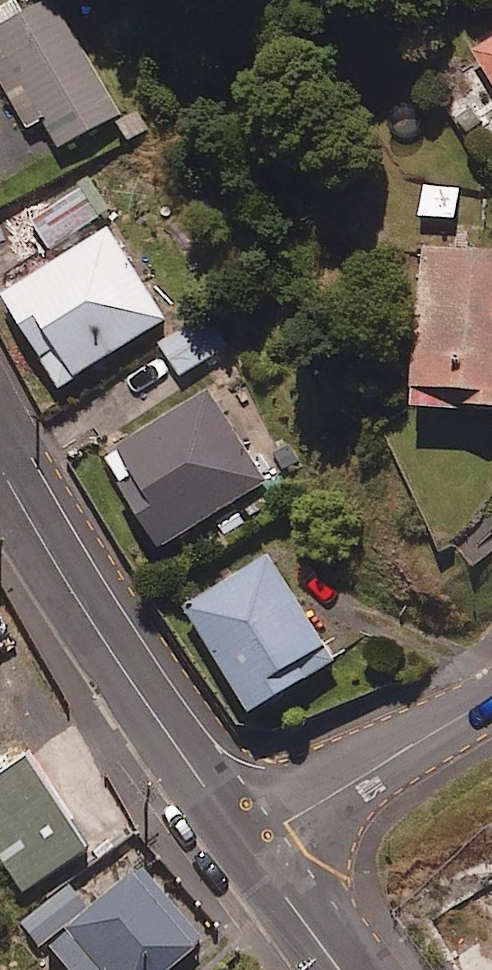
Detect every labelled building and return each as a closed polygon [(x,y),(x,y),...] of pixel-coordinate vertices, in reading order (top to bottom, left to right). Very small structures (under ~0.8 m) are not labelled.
[(56,0),(3,0),(0,2),(0,73),(29,122),(44,113),(61,142),(119,109),(56,0)] [(473,46),(491,75),(491,34),(473,46)] [(104,213),(88,186),(34,218),(49,245),(104,213)] [(168,312),(110,220),(4,287),(62,379),(168,312)] [(421,239),(414,394),(491,398),(491,242),(421,239)] [(219,347),(200,317),(161,343),(181,372),(219,347)] [(268,475),(208,381),(105,446),(164,541),(268,475)] [(337,652),(270,547),(189,599),(256,705),(337,652)] [(25,754),(0,770),(0,899),(2,902),(85,848),(25,754)] [(130,868),(45,940),(70,969),(162,969),(201,937),(140,865),(131,873),(130,868)]
